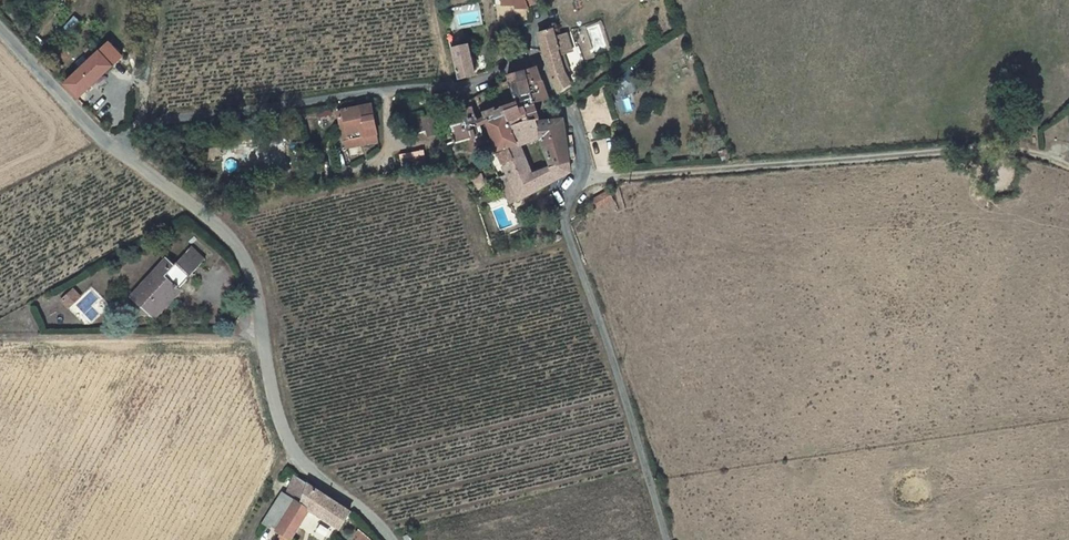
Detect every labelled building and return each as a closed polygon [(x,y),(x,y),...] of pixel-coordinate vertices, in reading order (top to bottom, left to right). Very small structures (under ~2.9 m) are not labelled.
[(527,20),(526,8),(538,7),(538,0),(502,0),(502,3),(495,4),(497,22),(527,20)] [(561,97),(562,99),(576,93),(574,88),(570,75),(564,61),(557,42),(554,35),(540,40),(542,50),(544,61),(546,68),(550,85),(561,97)] [(557,42),(564,61),(574,57),(567,38),(557,42)] [(451,54),(467,49),(466,43),(449,48),(451,54)] [(105,48),(60,87),(73,104),(119,64),(105,48)] [(467,49),(451,54),(457,84),(475,79),(467,49)] [(534,103),(536,108),(548,103),(537,76),(525,80),(534,103)] [(534,103),(525,80),(507,83),(507,88),(497,93),(507,115),(534,103)] [(484,117),(485,121),(487,127),(503,121),(507,129),(518,124),(522,133),(538,126),(542,124),(536,108),(534,103),(507,115),(496,119),(494,113),(484,117)] [(348,148),(374,143),(370,116),(344,120),(348,148)] [(374,143),(348,148),(344,120),(335,123),(342,156),(349,155),(375,151),(374,143)] [(454,126),(459,142),(474,137),(470,121),(454,126)] [(487,127),(498,156),(505,154),(511,152),(515,150),(507,129),(503,121),(487,127)] [(520,175),(507,181),(520,205),(569,181),(572,178),(570,167),(551,173),(543,134),(542,129),(539,129),(538,126),(522,133),(518,124),(507,129),(515,150),(511,152),(520,175)] [(563,127),(542,129),(543,134),(551,173),(570,167),(565,130),(563,127)] [(613,197),(595,204),(600,213),(616,207),(613,197)] [(184,261),(175,271),(190,284),(200,274),(184,261)] [(164,265),(128,304),(149,324),(175,299),(161,284),(173,272),(164,265)] [(68,308),(83,295),(75,287),(61,300),(68,308)] [(90,288),(71,309),(81,318),(89,325),(100,312),(92,305),(99,297),(90,288)] [(296,480),(286,500),(296,507),(277,537),(282,539),(294,539),(311,515),(343,535),(353,520),(296,480)] [(296,507),(286,500),(281,497),(263,528),(277,537),(296,507)] [(354,539),(373,539),(374,538),(358,529),(353,539),(354,539)]
